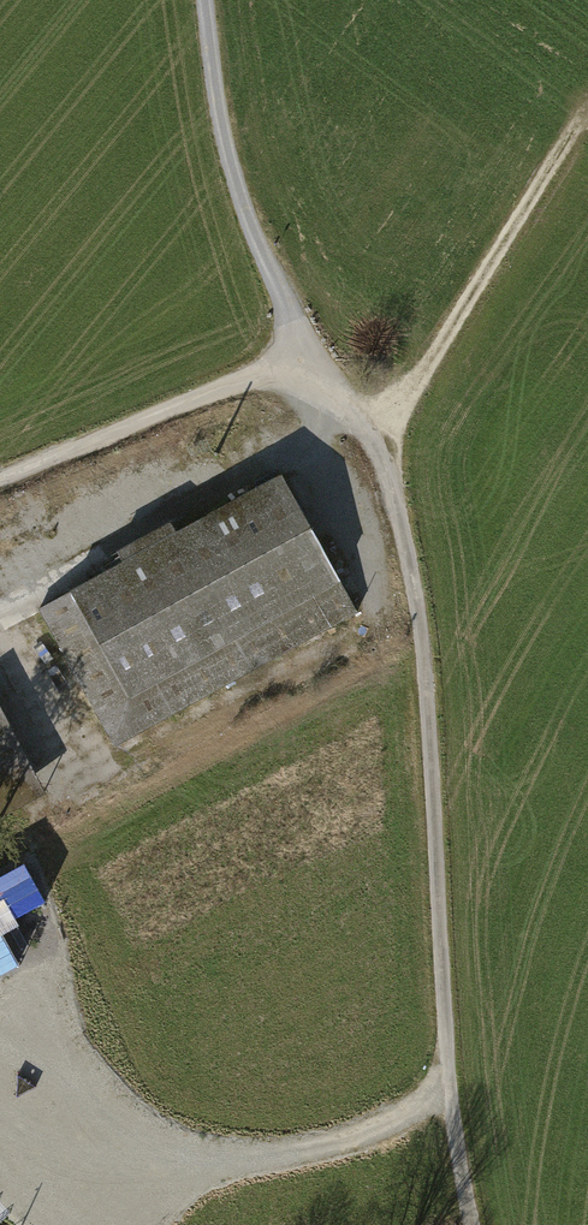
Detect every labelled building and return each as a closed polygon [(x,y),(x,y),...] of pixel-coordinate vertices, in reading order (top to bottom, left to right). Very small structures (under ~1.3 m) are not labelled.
[(282,475),(41,610),(115,742),(357,608),(282,475)] [(47,789),(0,700),(0,814),(47,789)]
